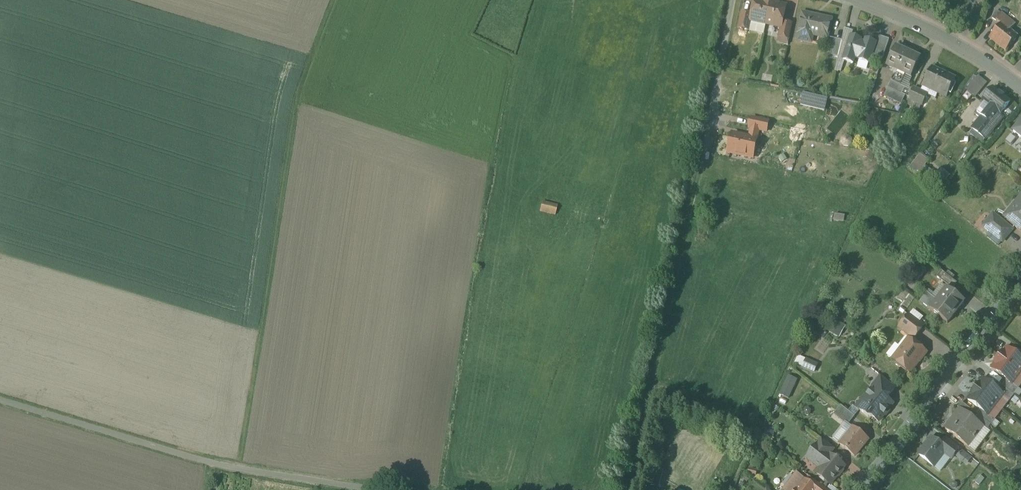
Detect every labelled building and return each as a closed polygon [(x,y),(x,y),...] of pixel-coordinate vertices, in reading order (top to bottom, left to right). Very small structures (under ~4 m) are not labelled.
[(768,26),(773,4),(769,3),(769,4),(757,1),(754,17),(753,22),(753,23),(768,26)] [(777,5),(773,4),(768,26),(783,29),(784,29),(785,24),(789,8),(777,6),(777,5)] [(1003,26),(1004,25),(1012,32),(1018,26),(1004,14),(999,22),(1003,26)] [(753,22),(754,17),(744,15),(741,30),(751,33),(753,23),(753,22)] [(815,18),(805,16),(799,42),(809,44),(811,36),(830,40),(833,23),(815,19),(815,18)] [(792,42),(795,26),(785,24),(784,29),(783,29),(781,39),(792,42)] [(992,39),(1009,53),(1020,39),(1012,32),(1004,25),(1003,26),(992,39)] [(885,61),(892,42),(880,38),(877,46),(878,46),(874,57),(885,61)] [(863,43),(853,40),(846,63),(856,66),(857,60),(862,62),(871,66),(874,57),(878,46),(877,46),(868,43),(867,46),(863,44),(863,43)] [(844,43),(836,41),(833,57),(841,59),(844,43)] [(923,61),(898,50),(889,68),(900,74),(895,84),(903,88),(908,78),(914,80),(923,61)] [(958,81),(934,70),(926,87),(941,94),(940,95),(949,99),(958,81)] [(903,88),(895,84),(894,83),(890,90),(904,96),(907,90),(903,88)] [(915,90),(910,101),(925,108),(930,97),(915,90)] [(984,103),(993,110),(983,122),(983,121),(974,133),(988,144),(997,132),(1007,120),(1003,117),(1013,104),(995,90),(984,103)] [(751,130),(749,139),(732,135),(728,154),(753,159),(759,131),(751,130)] [(1007,221),(1020,232),(1020,204),(1007,221)] [(1015,232),(996,216),(986,228),(996,236),(992,240),(1001,248),(1015,232)] [(955,291),(960,285),(944,273),(939,279),(955,291)] [(929,295),(922,304),(950,325),(966,304),(958,298),(959,297),(949,290),(940,303),(929,295)] [(916,341),(926,328),(911,317),(902,330),(916,341)] [(929,355),(911,341),(895,362),(897,363),(897,366),(901,369),(904,368),(913,375),(929,355)] [(1020,376),(1020,358),(1010,350),(1001,361),(1020,376)] [(1001,361),(994,371),(1014,386),(1020,377),(1020,376),(1001,361)] [(791,400),(800,381),(791,377),(782,396),(791,400)] [(876,389),(876,391),(889,401),(898,390),(884,378),(876,389)] [(978,392),(999,408),(1008,397),(987,380),(978,392)] [(881,423),(895,406),(889,401),(876,391),(869,399),(867,399),(859,409),(871,419),(875,419),(881,423)] [(999,408),(978,392),(970,402),(990,418),(999,408)] [(975,413),(964,404),(960,409),(963,412),(963,411),(971,417),(975,413)] [(850,428),(857,419),(843,407),(836,417),(850,428)] [(970,448),(985,428),(971,417),(963,411),(963,412),(948,431),(970,448)] [(857,458),(870,442),(855,430),(842,446),(857,458)] [(934,439),(920,457),(938,470),(948,457),(955,462),(963,452),(947,440),(943,446),(934,439)] [(825,441),(820,447),(832,457),(837,451),(825,441)] [(845,471),(847,468),(832,457),(820,447),(810,460),(822,470),(818,475),(822,478),(822,480),(827,484),(829,483),(833,487),(839,478),(841,478),(845,473),(845,471)] [(808,482),(800,476),(789,489),(817,489),(808,482)] [(817,489),(827,489),(811,478),(808,482),(817,489)]
